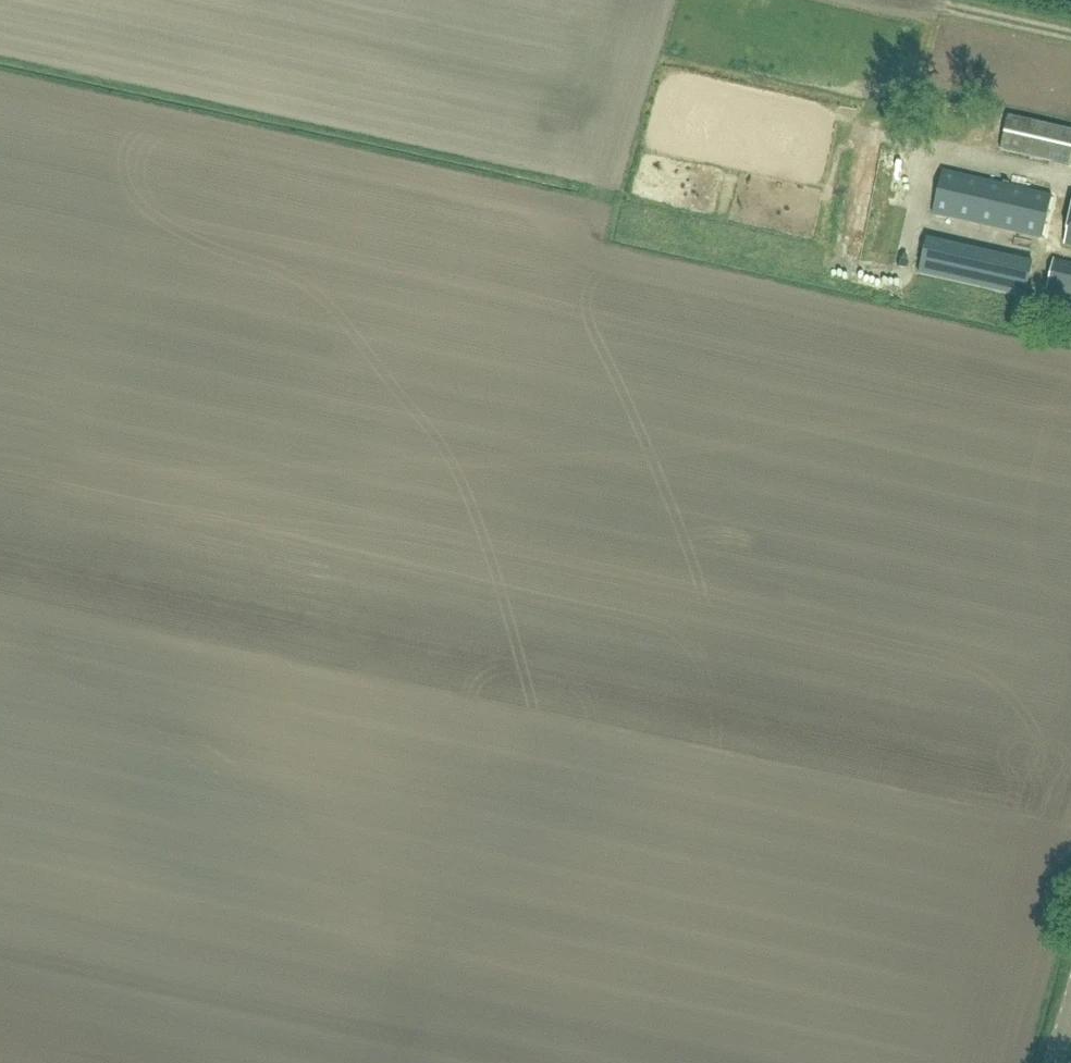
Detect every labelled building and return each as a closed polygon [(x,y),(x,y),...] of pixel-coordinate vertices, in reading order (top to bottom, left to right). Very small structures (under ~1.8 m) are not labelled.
[(1008,117),(1000,150),(1069,167),(1070,157),(1070,131),(1008,117)] [(943,172),(933,216),(1070,247),(1070,201),(943,172)] [(1024,299),(1034,262),(926,238),(917,275),(1024,299)] [(1054,260),(1044,290),(1070,297),(1070,264),(1054,260)]
